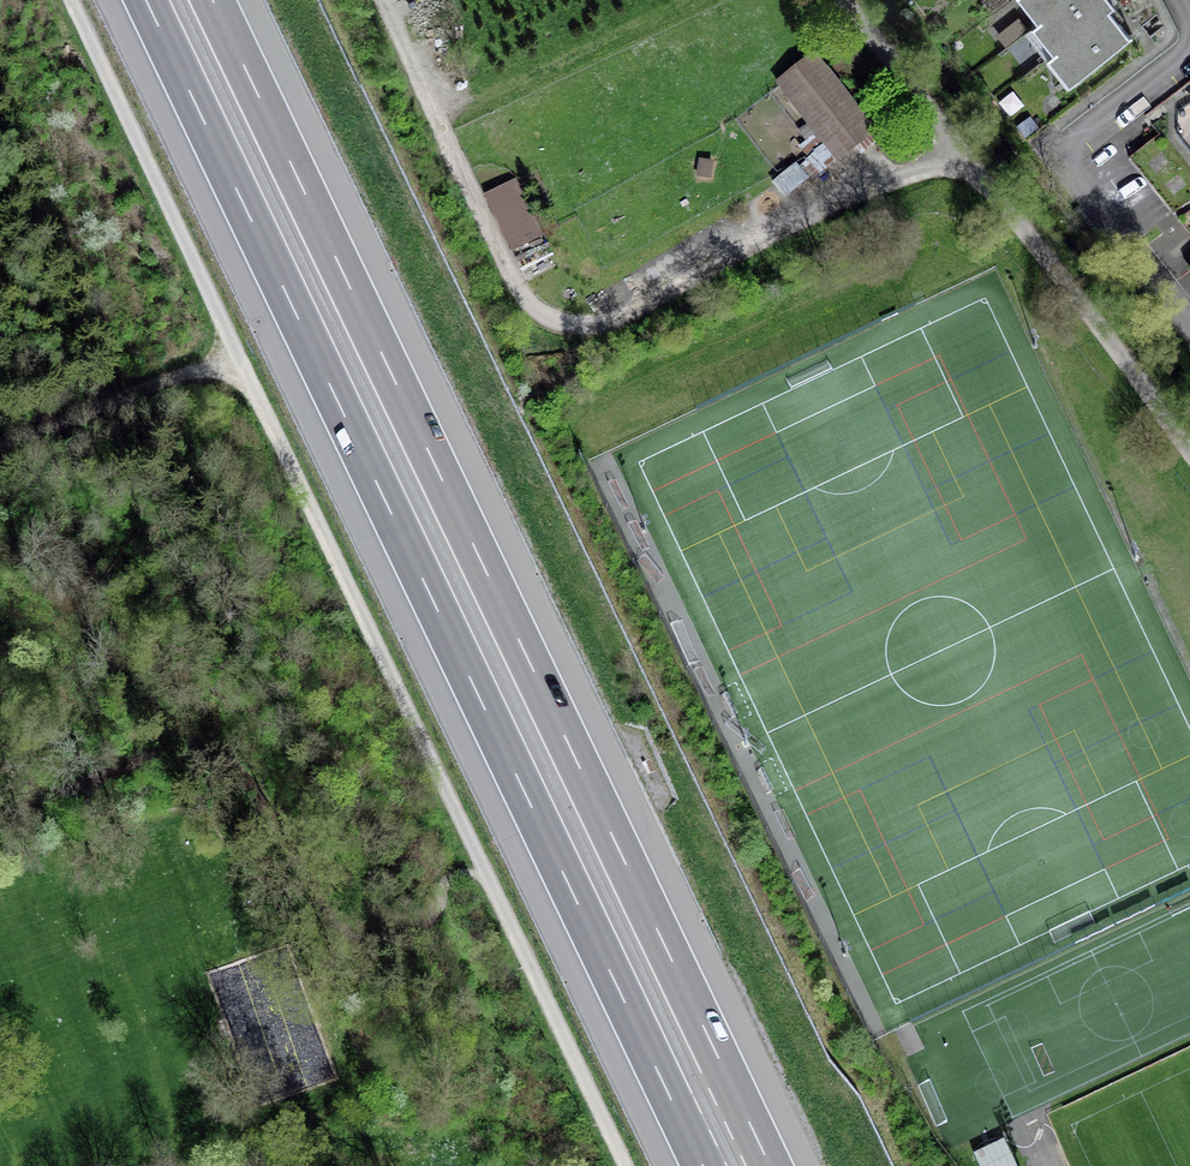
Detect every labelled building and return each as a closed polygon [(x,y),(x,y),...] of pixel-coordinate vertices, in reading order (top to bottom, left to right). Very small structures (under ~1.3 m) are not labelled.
[(1048,19),(1072,0),(1033,0),(1048,19)] [(1044,22),(1066,49),(1117,7),(1124,1),(1123,0),(1072,0),(1048,19),(1044,22)] [(1066,49),(1058,55),(1079,81),(1138,34),(1117,7),(1066,49)] [(872,131),(814,58),(780,85),(838,158),(872,131)] [(1145,178),(1178,153),(1163,134),(1130,159),(1145,178)] [(1158,195),(1189,172),(1189,170),(1178,153),(1145,178),(1158,195)] [(1158,195),(1174,217),(1189,205),(1189,172),(1158,195)] [(516,179),(484,194),(510,250),(543,235),(516,179)] [(1181,222),(1189,233),(1189,215),(1181,222)] [(974,1153),(980,1165),(1017,1165),(1004,1139),(974,1153)]
